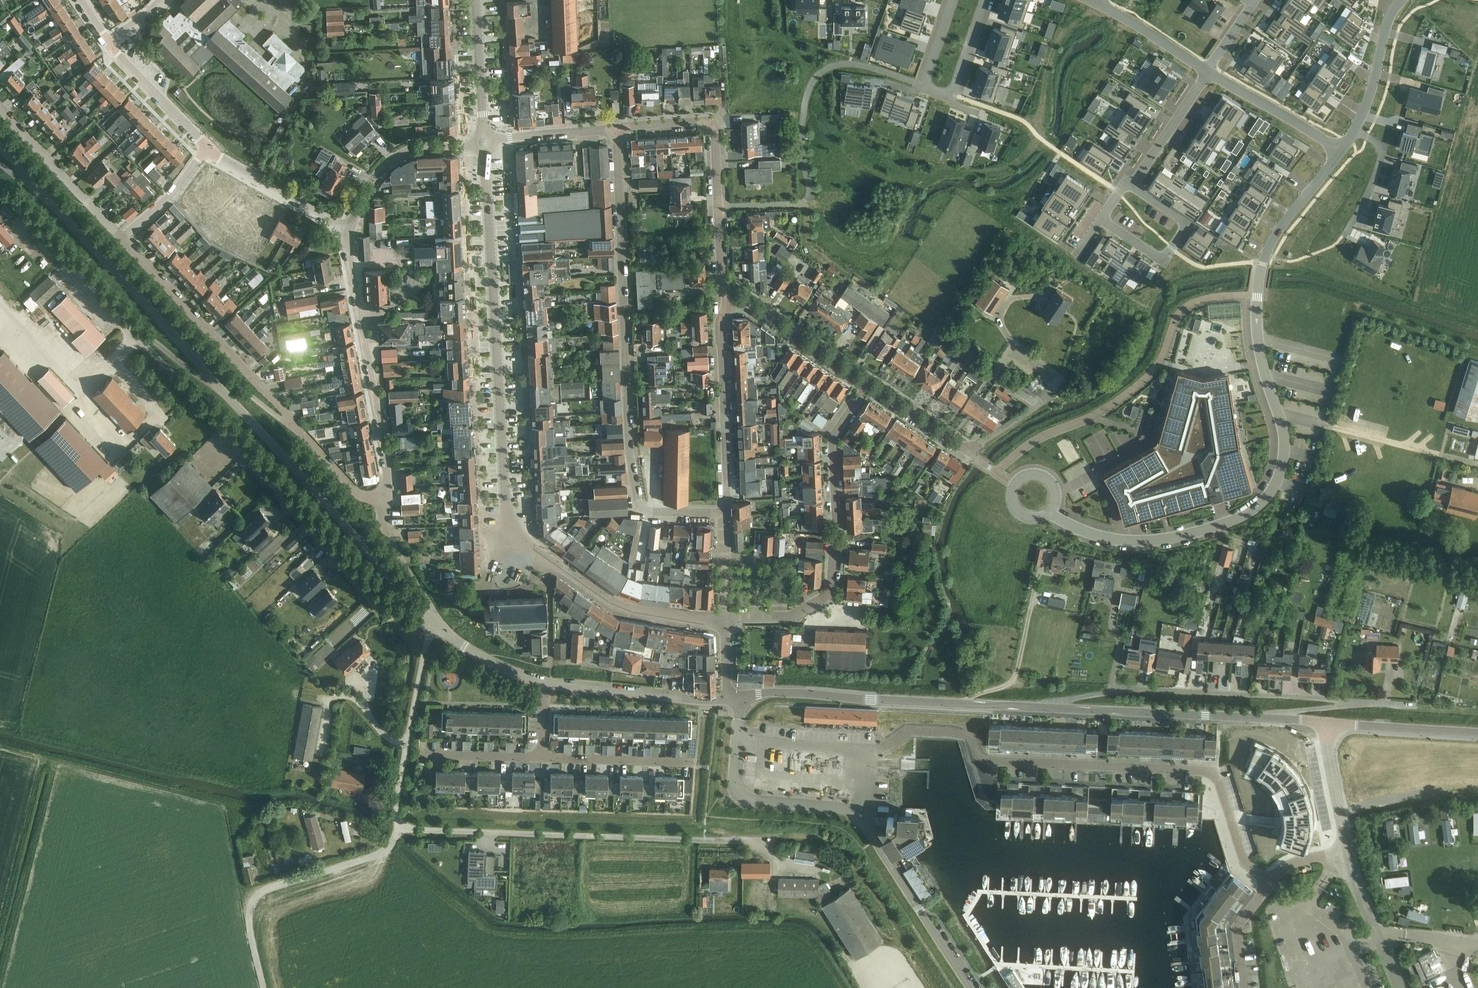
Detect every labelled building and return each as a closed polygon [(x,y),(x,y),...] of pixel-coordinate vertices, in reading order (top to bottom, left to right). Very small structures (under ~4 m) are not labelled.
[(58,0),(43,0),(44,1),(26,13),(30,19),(58,0)] [(55,18),(66,11),(58,0),(30,19),(32,23),(46,14),(45,12),(49,9),(55,18)] [(126,1),(127,0),(107,0),(102,3),(108,12),(126,1)] [(302,65),(289,53),(293,49),(273,32),(262,44),(273,54),(267,61),(242,38),(245,35),(230,20),(229,19),(244,3),(241,0),(184,0),(180,4),(185,9),(175,19),(170,14),(149,33),(157,41),(153,44),(186,78),(214,51),(279,110),(291,97),(283,90),(293,78),(295,80),(304,70),(304,67),(302,65)] [(576,49),(574,0),(550,0),(552,50),(576,49)] [(819,20),(826,20),(826,7),(819,7),(819,0),(797,0),(797,12),(819,12),(819,20)] [(899,5),(907,8),(905,15),(904,14),(900,27),(920,33),(924,21),(926,14),(911,9),(913,2),(906,0),(901,0),(899,5)] [(1003,2),(1027,10),(1030,0),(1003,0),(1003,2)] [(1050,6),(1062,10),(1065,3),(1055,0),(1052,0),(1050,6)] [(1222,6),(1214,0),(1192,0),(1189,4),(1199,11),(1194,18),(1206,28),(1222,6)] [(1282,8),(1288,12),(1284,18),(1303,31),(1307,25),(1300,20),(1306,11),(1291,0),(1287,0),(1282,8)] [(1306,11),(1312,2),(1320,7),(1325,0),(1291,0),(1306,11)] [(131,11),(127,5),(128,5),(126,1),(108,12),(115,22),(131,11)] [(507,15),(526,14),(526,1),(506,2),(507,15)] [(1003,2),(999,13),(1011,17),(1009,23),(1023,28),(1026,22),(1023,21),(1027,10),(1003,2)] [(448,5),(437,5),(437,4),(428,5),(428,6),(416,6),(417,14),(409,14),(409,21),(417,21),(421,21),(421,18),(449,16),(448,5)] [(841,13),(834,13),(834,33),(842,33),(842,23),(865,23),(865,6),(841,6),(841,13)] [(0,17),(0,23),(1,25),(12,16),(7,11),(0,17)] [(52,36),(73,22),(66,11),(55,18),(61,27),(57,30),(56,28),(49,33),(52,36)] [(1340,27),(1335,34),(1353,47),(1361,36),(1355,32),(1364,20),(1352,11),(1348,17),(1347,17),(1340,27)] [(18,17),(22,23),(28,19),(24,13),(18,17)] [(342,14),(326,15),(327,25),(343,24),(342,14)] [(528,42),(520,42),(519,37),(524,37),(522,15),(526,15),(526,14),(507,15),(509,43),(528,42)] [(24,30),(14,16),(7,22),(17,35),(24,30)] [(421,21),(417,21),(418,35),(429,34),(450,33),(449,16),(421,18),(421,21)] [(1274,19),(1267,29),(1284,41),(1291,32),(1308,44),(1312,38),(1303,31),(1284,18),(1280,23),(1274,19)] [(32,24),(29,19),(22,24),(25,29),(32,24)] [(70,40),(80,33),(73,22),(52,36),(46,40),(46,41),(42,43),(44,47),(48,44),(48,45),(54,41),(61,36),(60,34),(64,31),(70,40)] [(343,24),(327,25),(327,34),(343,34),(343,24)] [(994,28),(990,40),(1011,47),(1017,30),(1002,24),(1000,30),(994,28)] [(1047,28),(1045,36),(1051,38),(1054,30),(1047,28)] [(1313,31),(1310,36),(1315,40),(1319,35),(1313,31)] [(33,45),(22,32),(16,38),(26,50),(33,45)] [(1321,32),(1317,38),(1330,46),(1334,40),(1321,32)] [(66,58),(88,44),(80,33),(70,40),(74,46),(63,53),(63,54),(58,57),(61,62),(66,58)] [(422,46),(424,46),(450,45),(450,33),(429,34),(430,42),(423,42),(424,44),(422,44),(422,46)] [(882,38),(880,45),(883,46),(880,56),(907,65),(913,49),(905,46),(907,41),(887,34),(885,39),(882,38)] [(37,38),(32,42),(35,48),(41,44),(37,38)] [(331,49),(343,48),(343,40),(331,41),(331,49)] [(990,40),(986,51),(992,53),(990,59),(1005,64),(1011,47),(990,40)] [(1421,46),(1414,73),(1432,77),(1439,51),(1446,53),(1448,45),(1433,41),(1430,49),(1421,46)] [(510,55),(525,54),(529,54),(528,42),(509,43),(510,55)] [(1255,45),(1249,54),(1274,71),(1285,56),(1265,42),(1260,49),(1255,45)] [(88,44),(66,58),(70,64),(76,59),(74,56),(78,53),(85,63),(95,55),(88,44)] [(6,45),(3,48),(0,50),(0,67),(4,63),(0,59),(10,49),(6,45)] [(429,78),(430,78),(452,77),(450,45),(424,46),(424,59),(433,59),(433,66),(428,66),(429,78)] [(719,45),(702,46),(702,47),(702,54),(702,56),(703,74),(703,76),(708,75),(708,73),(708,64),(706,65),(706,59),(707,59),(707,57),(710,57),(710,56),(710,52),(719,51),(719,61),(726,61),(725,45),(719,45)] [(1327,58),(1322,65),(1340,78),(1347,68),(1341,64),(1346,57),(1334,48),(1326,58),(1327,58)] [(525,54),(510,55),(510,67),(526,66),(549,65),(547,53),(529,54),(525,54)] [(630,53),(622,53),(623,63),(631,63),(630,53)] [(1031,54),(1028,61),(1039,64),(1041,58),(1031,54)] [(1249,54),(1243,62),(1249,66),(1243,73),(1263,87),(1274,71),(1249,54)] [(327,55),(316,56),(317,66),(327,65),(327,55)] [(20,65),(24,61),(19,56),(0,73),(0,78),(3,81),(2,81),(13,94),(25,83),(13,71),(20,65)] [(1146,71),(1169,87),(1176,76),(1165,69),(1169,64),(1156,56),(1146,71)] [(82,90),(101,71),(94,63),(83,73),(88,78),(79,87),(82,90)] [(981,66),(977,77),(998,85),(1002,74),(1007,76),(1009,69),(992,64),(990,69),(981,66)] [(1317,71),(1310,81),(1323,90),(1327,84),(1333,88),(1340,78),(1322,65),(1317,71)] [(512,92),(524,91),(523,74),(531,74),(531,66),(510,67),(512,92)] [(99,89),(109,79),(101,71),(82,90),(85,93),(94,84),(99,89)] [(683,78),(677,78),(677,80),(677,85),(677,89),(678,102),(689,101),(688,71),(683,71),(683,78)] [(1146,71),(1136,86),(1149,94),(1152,89),(1163,97),(1169,87),(1146,71)] [(842,73),(841,80),(850,82),(851,75),(842,73)] [(587,88),(587,84),(586,74),(581,75),(582,89),(583,105),(595,104),(594,88),(587,88)] [(583,105),(582,89),(581,75),(575,75),(575,85),(577,84),(577,89),(570,89),(569,84),(562,84),(563,98),(570,98),(571,106),(583,105)] [(710,75),(708,75),(703,76),(703,77),(704,101),(720,101),(719,84),(708,85),(708,81),(711,81),(710,75)] [(419,90),(453,88),(452,77),(430,78),(431,87),(426,87),(426,86),(419,86),(419,90)] [(693,101),(704,101),(703,77),(692,77),(693,101)] [(977,77),(973,89),(983,92),(981,98),(994,102),(996,96),(995,95),(998,85),(977,77)] [(101,103),(117,87),(109,79),(99,89),(104,94),(98,100),(101,103)] [(32,80),(25,86),(29,90),(35,84),(32,80)] [(677,80),(664,80),(664,89),(664,102),(678,102),(677,89),(677,85),(677,80)] [(1310,81),(1299,98),(1317,111),(1324,100),(1318,96),(1323,90),(1310,81)] [(660,83),(657,83),(657,82),(637,83),(638,94),(640,94),(641,103),(662,102),(661,86),(660,86),(660,83)] [(1108,82),(1102,90),(1107,94),(1113,86),(1108,82)] [(846,92),(844,102),(861,104),(861,107),(870,108),(873,87),(864,86),(864,87),(847,84),(846,92)] [(633,103),(631,85),(623,85),(624,104),(633,103)] [(1410,87),(1406,105),(1431,111),(1436,95),(1442,96),(1444,90),(1428,85),(1427,92),(1410,87)] [(101,109),(104,106),(110,100),(115,105),(125,95),(117,87),(101,103),(98,106),(101,109)] [(49,88),(43,94),(47,99),(53,93),(49,88)] [(173,93),(183,103),(188,98),(181,91),(178,88),(173,93)] [(446,101),(453,100),(453,88),(419,90),(417,90),(418,96),(431,95),(432,102),(435,101),(441,101),(441,102),(446,102),(446,101)] [(70,93),(74,97),(77,94),(78,94),(73,89),(70,93)] [(897,93),(887,90),(879,113),(889,116),(890,114),(907,119),(905,124),(914,127),(920,111),(911,109),(914,101),(896,95),(897,93)] [(513,114),(534,113),(533,107),(536,106),(536,100),(533,100),(532,91),(524,91),(512,92),(513,114)] [(1129,91),(1125,98),(1133,103),(1127,112),(1144,124),(1151,115),(1145,110),(1149,104),(1129,91)] [(370,106),(381,105),(380,92),(369,93),(370,106)] [(53,93),(47,99),(51,103),(58,97),(53,93)] [(31,114),(41,104),(33,94),(22,104),(31,114)] [(1214,109),(1213,110),(1235,124),(1245,110),(1222,96),(1213,109),(1214,109)] [(80,107),(84,104),(78,98),(75,101),(80,107)] [(119,126),(137,108),(128,98),(119,107),(127,115),(123,118),(121,115),(115,121),(119,126)] [(413,111),(414,120),(427,119),(427,114),(454,113),(453,100),(446,101),(446,102),(441,102),(441,101),(435,101),(435,108),(427,109),(427,110),(413,111)] [(1092,102),(1088,107),(1093,110),(1097,105),(1092,102)] [(39,123),(50,113),(41,104),(31,114),(39,123)] [(84,104),(80,107),(86,113),(90,110),(84,104)] [(381,105),(370,106),(371,118),(382,117),(381,105)] [(66,107),(60,113),(64,117),(70,111),(66,107)] [(138,126),(147,117),(137,108),(119,126),(114,131),(119,135),(133,121),(138,126)] [(1213,110),(1204,123),(1226,138),(1235,124),(1213,110)] [(70,111),(64,117),(68,122),(74,116),(70,111)] [(1116,127),(1116,128),(1128,135),(1132,130),(1138,134),(1144,124),(1127,112),(1116,127)] [(47,132),(58,122),(50,113),(39,123),(47,132)] [(435,125),(455,124),(454,113),(427,114),(427,118),(435,117),(435,125)] [(534,113),(513,114),(514,126),(544,125),(544,119),(534,120),(534,113)] [(84,115),(78,120),(82,125),(86,122),(86,118),(84,115)] [(944,130),(940,140),(948,142),(947,144),(949,145),(949,143),(956,145),(955,148),(963,151),(968,136),(961,133),(965,121),(949,115),(945,125),(943,130),(944,130)] [(362,144),(367,139),(370,142),(379,134),(362,116),(353,124),(354,125),(345,133),(349,137),(343,143),(354,154),(363,145),(362,144)] [(1259,116),(1252,126),(1257,129),(1264,119),(1259,116)] [(138,145),(156,127),(147,117),(138,126),(134,130),(140,136),(129,146),(130,147),(127,150),(128,150),(126,153),(127,155),(134,148),(138,145)] [(1264,119),(1261,124),(1266,127),(1270,122),(1265,119),(1264,119)] [(58,122),(47,132),(56,142),(67,132),(58,122)] [(759,143),(759,141),(758,122),(741,122),(742,144),(759,143)] [(970,146),(977,148),(979,144),(993,149),(1001,127),(986,122),(981,135),(975,133),(970,146)] [(1109,122),(1104,129),(1112,134),(1106,144),(1123,155),(1130,145),(1124,141),(1128,135),(1116,128),(1116,127),(1109,122)] [(1402,137),(1399,148),(1412,151),(1413,148),(1429,152),(1428,154),(1429,154),(1434,135),(1421,131),(1422,126),(1408,122),(1404,137),(1402,137)] [(1195,136),(1195,137),(1213,149),(1222,136),(1226,138),(1204,123),(1195,136)] [(455,124),(435,125),(436,135),(455,134),(455,124)] [(157,145),(165,136),(156,127),(138,145),(134,148),(137,152),(147,142),(146,140),(149,137),(157,145)] [(914,131),(912,137),(919,139),(921,133),(914,131)] [(687,136),(688,149),(694,149),(695,160),(701,159),(699,135),(687,136)] [(74,161),(97,140),(93,136),(85,143),(87,144),(83,147),(79,143),(67,154),(74,161)] [(156,164),(175,146),(165,136),(157,145),(164,153),(161,156),(159,154),(153,160),(156,164)] [(683,150),(688,149),(687,136),(669,137),(670,151),(675,150),(676,153),(684,153),(683,150)] [(1070,136),(1065,144),(1071,148),(1076,139),(1070,136)] [(657,165),(663,165),(662,153),(663,153),(663,152),(668,152),(667,137),(654,138),(656,151),(657,165)] [(1195,137),(1186,150),(1204,163),(1213,149),(1195,137)] [(1277,143),(1270,154),(1288,165),(1295,155),(1294,154),(1298,148),(1282,137),(1277,143)] [(649,152),(656,151),(654,138),(643,139),(644,152),(644,164),(647,164),(647,162),(650,162),(649,152)] [(632,153),(628,153),(629,155),(630,154),(631,163),(638,163),(637,153),(642,152),(644,152),(643,139),(631,140),(632,153)] [(1239,139),(1235,145),(1240,148),(1244,142),(1239,139)] [(97,140),(74,161),(80,169),(93,157),(89,153),(92,150),(93,152),(101,145),(97,140)] [(561,163),(572,162),(571,141),(560,142),(561,163)] [(550,164),(561,163),(560,142),(549,143),(550,164)] [(743,154),(754,154),(771,153),(770,142),(759,143),(742,144),(743,154)] [(538,165),(550,164),(549,143),(548,143),(537,144),(538,153),(538,165)] [(1088,149),(1081,160),(1102,174),(1110,164),(1109,163),(1113,157),(1092,143),(1088,150),(1088,149)] [(531,154),(538,153),(537,144),(530,145),(530,144),(530,150),(516,151),(516,165),(532,164),(532,165),(534,165),(534,158),(532,158),(531,154)] [(593,205),(610,204),(607,145),(582,147),(584,178),(586,177),(586,182),(591,182),(593,205)] [(1235,145),(1231,151),(1236,154),(1240,148),(1235,145)] [(175,146),(156,164),(160,167),(166,161),(164,160),(168,156),(175,164),(184,155),(175,146)] [(326,162),(330,155),(325,152),(321,159),(326,162)] [(458,178),(456,158),(456,155),(442,156),(424,157),(416,158),(413,158),(414,180),(425,179),(432,179),(439,179),(458,178)] [(1257,157),(1251,166),(1257,170),(1251,180),(1270,192),(1278,179),(1281,174),(1257,157)] [(130,171),(136,165),(130,158),(128,160),(130,162),(126,166),(130,171)] [(391,181),(414,180),(413,158),(404,163),(397,167),(390,173),(391,181)] [(1227,158),(1223,163),(1228,166),(1232,161),(1227,158)] [(343,174),(347,167),(333,159),(329,166),(322,162),(319,167),(323,169),(316,182),(318,183),(315,189),(330,197),(333,191),(335,192),(345,175),(343,174)] [(759,160),(759,167),(745,168),(746,182),(747,187),(754,187),(753,183),(755,183),(755,182),(772,181),(771,170),(781,169),(781,159),(759,160)] [(1388,190),(1404,194),(1410,172),(1415,173),(1417,165),(1402,161),(1400,168),(1394,167),(1388,190)] [(102,162),(87,176),(97,187),(104,181),(110,188),(120,178),(114,171),(112,173),(102,162)] [(532,164),(516,165),(517,181),(556,179),(562,178),(573,178),(574,184),(579,184),(578,171),(573,172),(572,162),(561,163),(550,164),(538,165),(534,165),(532,165),(532,164)] [(170,181),(179,171),(175,167),(167,176),(170,178),(168,179),(170,181)] [(631,167),(632,176),(645,176),(644,167),(631,167)] [(161,174),(154,168),(148,173),(154,180),(161,174)] [(145,176),(141,172),(138,169),(132,174),(132,173),(123,181),(122,179),(113,188),(117,192),(122,188),(126,193),(130,190),(145,176)] [(1148,188),(1160,196),(1175,173),(1174,173),(1172,177),(1160,170),(1148,188)] [(1230,170),(1227,175),(1232,178),(1235,173),(1230,170)] [(1437,170),(1435,178),(1442,180),(1444,172),(1437,170)] [(1044,207),(1033,222),(1052,235),(1055,230),(1060,233),(1067,223),(1070,224),(1076,215),(1069,210),(1074,203),(1078,206),(1089,189),(1066,173),(1056,189),(1054,187),(1042,206),(1044,207)] [(1175,173),(1160,196),(1171,203),(1186,181),(1175,173)] [(146,185),(150,182),(145,176),(130,190),(137,198),(139,197),(142,201),(152,193),(146,185)] [(690,192),(690,184),(691,184),(691,176),(678,176),(672,176),(669,177),(669,184),(668,184),(668,189),(669,189),(669,201),(668,202),(668,209),(671,209),(671,215),(688,215),(687,210),(690,210),(690,201),(689,201),(689,192),(690,192)] [(192,196),(204,203),(215,184),(203,177),(192,196)] [(440,190),(458,190),(458,178),(439,179),(440,190)] [(543,190),(563,188),(562,178),(556,179),(517,181),(518,191),(529,190),(529,191),(536,191),(536,189),(543,188),(543,190)] [(656,190),(656,188),(656,178),(638,179),(639,191),(656,190)] [(1186,181),(1171,203),(1183,211),(1198,189),(1197,188),(1195,192),(1184,185),(1187,181),(1186,181)] [(392,192),(405,191),(405,183),(392,184),(392,192)] [(215,184),(204,203),(216,209),(226,190),(215,184)] [(1246,190),(1238,201),(1240,202),(1256,212),(1263,202),(1263,201),(1267,195),(1250,184),(1246,190)] [(1198,189),(1183,211),(1195,219),(1210,197),(1198,189)] [(226,190),(216,209),(227,216),(238,197),(226,190)] [(426,218),(460,217),(458,190),(440,190),(418,192),(418,195),(434,194),(435,200),(433,200),(434,216),(418,217),(418,218),(426,217),(426,218)] [(519,213),(588,208),(587,190),(569,191),(569,194),(536,196),(536,191),(529,191),(529,190),(518,191),(519,213)] [(238,197),(227,216),(239,222),(249,203),(238,197)] [(1399,217),(1402,203),(1389,199),(1387,206),(1379,204),(1377,212),(1375,218),(1373,227),(1389,231),(1393,215),(1399,217)] [(198,216),(185,201),(179,206),(192,221),(198,216)] [(1236,207),(1229,218),(1231,219),(1247,230),(1254,219),(1253,218),(1257,213),(1256,212),(1240,202),(1236,207)] [(249,203),(239,222),(250,228),(261,210),(249,203)] [(170,209),(174,214),(179,210),(174,205),(170,209)] [(128,221),(137,213),(131,206),(123,215),(128,221)] [(383,220),(383,207),(369,207),(369,220),(383,220)] [(520,234),(521,242),(554,240),(587,239),(597,238),(596,215),(596,207),(588,208),(519,213),(520,231),(520,234)] [(765,211),(747,212),(748,229),(766,229),(766,228),(771,228),(770,215),(765,215),(765,211)] [(151,232),(144,239),(152,248),(167,235),(165,233),(163,234),(157,227),(159,225),(160,226),(169,218),(165,213),(156,221),(156,222),(154,224),(153,223),(148,228),(151,232)] [(1204,216),(1201,220),(1206,224),(1209,219),(1204,216)] [(460,217),(426,218),(426,227),(436,227),(437,229),(444,229),(444,234),(461,233),(460,217)] [(1227,224),(1219,235),(1237,247),(1244,236),(1247,230),(1231,219),(1227,224)] [(285,238),(291,227),(280,220),(269,239),(274,242),(277,237),(275,236),(276,233),(285,238)] [(382,239),(382,221),(369,221),(369,239),(382,239)] [(499,232),(511,232),(511,221),(499,222),(499,232)] [(5,225),(0,230),(0,232),(8,241),(14,235),(5,225)] [(787,236),(790,231),(780,225),(777,231),(787,236)] [(190,226),(176,240),(179,244),(194,231),(190,226)] [(291,227),(285,238),(293,243),(292,245),(290,244),(287,249),(292,252),(302,233),(291,227)] [(766,229),(748,229),(748,241),(764,241),(763,231),(766,231),(766,229)] [(1191,235),(1184,246),(1201,258),(1208,247),(1216,235),(1207,230),(1204,235),(1196,229),(1191,235)] [(775,238),(784,244),(787,238),(779,232),(775,238)] [(167,235),(152,248),(160,256),(161,255),(164,258),(179,244),(176,240),(169,233),(167,235)] [(363,260),(370,259),(369,236),(357,237),(359,258),(363,257),(363,260)] [(438,268),(460,267),(458,237),(446,238),(446,243),(413,244),(414,269),(438,268)] [(597,238),(587,239),(587,248),(612,247),(612,237),(597,238)] [(1108,262),(1120,244),(1120,243),(1119,244),(1110,237),(1106,244),(1100,240),(1085,263),(1091,267),(1099,255),(1108,262)] [(787,244),(794,249),(798,243),(791,238),(787,244)] [(43,239),(33,245),(36,250),(46,244),(43,239)] [(554,249),(554,240),(521,242),(521,251),(554,249)] [(1373,273),(1381,258),(1378,256),(1384,247),(1373,240),(1369,246),(1370,247),(1368,250),(1361,246),(1352,260),(1373,273)] [(39,250),(51,263),(59,255),(48,243),(39,250)] [(766,260),(765,244),(760,244),(750,244),(751,248),(748,249),(749,261),(764,260),(766,260)] [(1118,280),(1131,260),(1126,257),(1130,250),(1120,244),(1108,262),(1117,268),(1112,276),(1118,280)] [(775,254),(786,261),(791,253),(781,245),(775,254)] [(1034,253),(1042,257),(1046,249),(1037,245),(1034,253)] [(639,258),(650,258),(651,263),(657,262),(657,257),(655,257),(654,246),(638,247),(639,258)] [(239,247),(235,254),(240,257),(243,259),(247,251),(239,247)] [(612,247),(587,249),(587,257),(613,255),(612,247)] [(522,261),(555,259),(554,249),(521,251),(522,261)] [(174,271),(188,258),(184,254),(181,258),(176,253),(166,262),(174,271)] [(613,255),(601,256),(602,267),(613,267),(613,255)] [(313,271),(331,267),(329,256),(311,260),(313,271)] [(769,260),(776,265),(779,261),(772,256),(769,260)] [(182,279),(192,270),(187,265),(191,261),(188,258),(174,271),(182,279)] [(523,280),(542,279),(553,279),(553,276),(569,275),(569,258),(555,259),(522,261),(523,280)] [(1122,288),(1129,276),(1139,282),(1151,265),(1141,258),(1137,264),(1131,260),(1118,280),(1115,283),(1122,288)] [(766,269),(764,269),(764,260),(749,261),(750,280),(760,279),(761,291),(767,290),(766,269)] [(245,265),(241,269),(245,274),(251,268),(246,264),(245,265)] [(703,266),(689,266),(690,285),(704,284),(703,266)] [(331,267),(313,271),(315,281),(333,278),(331,267)] [(440,298),(464,296),(462,267),(460,267),(438,268),(438,278),(447,278),(448,287),(440,287),(440,297),(440,298)] [(253,288),(264,278),(255,268),(245,276),(249,280),(247,282),(253,288)] [(649,287),(657,287),(657,288),(682,287),(681,268),(656,270),(656,272),(649,272),(648,269),(635,270),(637,307),(650,307),(649,287)] [(816,281),(822,273),(817,269),(811,278),(816,281)] [(189,287),(203,274),(200,271),(196,274),(192,270),(182,279),(189,287)] [(364,271),(365,301),(386,300),(385,270),(364,271)] [(889,313),(827,271),(820,282),(821,283),(826,286),(841,296),(846,300),(851,303),(849,305),(860,312),(861,312),(861,310),(882,324),(889,313)] [(782,291),(790,279),(780,273),(772,285),(782,291)] [(208,286),(207,286),(203,282),(207,278),(203,274),(189,287),(197,296),(205,289),(208,286)] [(40,305),(59,288),(48,276),(30,294),(40,305)] [(975,302),(993,313),(1010,289),(992,277),(975,302)] [(802,302),(811,289),(796,278),(786,293),(794,299),(795,297),(802,302)] [(524,296),(550,294),(550,290),(543,291),(542,279),(523,280),(524,296)] [(209,308),(220,297),(217,293),(221,289),(213,281),(207,286),(208,286),(205,289),(208,293),(201,300),(209,308)] [(312,288),(311,281),(292,284),(294,291),(312,288)] [(825,288),(826,286),(821,283),(819,286),(817,289),(814,293),(818,296),(810,309),(825,319),(836,301),(823,292),(825,288)] [(837,302),(841,296),(826,286),(825,288),(823,292),(836,301),(837,302)] [(294,299),(314,295),(313,288),(293,291),(294,299)] [(1057,289),(1041,312),(1056,323),(1072,299),(1057,289)] [(615,290),(600,291),(600,301),(615,300),(615,290)] [(525,307),(545,306),(551,305),(550,300),(558,300),(558,294),(550,294),(524,296),(525,307)] [(85,355),(105,336),(66,295),(51,309),(77,336),(71,341),(85,355)] [(319,312),(316,295),(285,300),(288,318),(319,312)] [(344,317),(342,310),(347,309),(345,296),(320,301),(321,307),(326,306),(329,320),(344,317)] [(442,318),(465,317),(464,296),(440,298),(442,318)] [(842,307),(846,300),(841,296),(837,302),(836,301),(825,319),(841,330),(852,314),(842,307)] [(220,297),(209,308),(216,316),(224,310),(228,314),(237,305),(229,297),(224,301),(220,297)] [(886,297),(884,300),(896,308),(898,305),(886,297)] [(266,302),(262,305),(267,310),(271,306),(266,302)] [(599,317),(600,319),(605,318),(616,317),(615,303),(593,304),(594,317),(599,317)] [(546,312),(545,308),(545,306),(525,307),(526,323),(546,322),(546,321),(546,312)] [(35,309),(26,317),(67,362),(78,352),(61,333),(55,338),(51,334),(55,331),(35,309)] [(233,331),(248,317),(245,314),(241,318),(236,312),(223,324),(229,329),(230,328),(233,331)] [(680,326),(706,325),(705,312),(690,312),(691,323),(688,323),(688,321),(679,321),(680,326)] [(866,340),(868,338),(878,323),(861,312),(860,312),(855,320),(864,326),(858,334),(866,340)] [(252,321),(256,316),(253,313),(248,317),(233,331),(235,333),(234,335),(240,341),(252,329),(247,325),(252,321)] [(758,331),(760,328),(761,327),(750,319),(749,320),(742,320),(742,318),(740,316),(735,316),(733,319),(734,333),(750,332),(750,325),(758,331)] [(424,339),(428,339),(466,337),(465,317),(442,318),(440,318),(440,324),(424,325),(424,333),(418,333),(418,340),(424,339)] [(605,318),(606,333),(617,332),(616,317),(605,318)] [(1013,318),(1008,321),(1015,331),(1020,329),(1013,318)] [(1195,318),(1192,329),(1198,331),(1201,319),(1195,318)] [(424,322),(408,323),(408,321),(378,323),(379,343),(409,341),(408,333),(412,333),(412,330),(415,330),(415,333),(418,333),(424,333),(424,325),(424,322)] [(552,337),(552,336),(552,329),(554,327),(554,323),(551,321),(546,321),(546,322),(526,323),(527,338),(552,337)] [(645,324),(646,343),(663,342),(662,321),(655,321),(645,322),(645,324)] [(333,334),(334,339),(334,342),(337,342),(352,339),(350,324),(335,327),(332,327),(333,330),(335,329),(336,333),(333,334)] [(884,331),(876,342),(874,341),(884,327),(879,324),(865,345),(872,350),(871,350),(882,358),(892,344),(896,346),(897,345),(898,343),(900,340),(901,338),(906,331),(901,328),(895,336),(893,335),(892,337),(884,331)] [(680,333),(691,332),(692,338),(707,337),(706,325),(680,326),(680,333)] [(249,348),(264,334),(261,330),(256,334),(252,329),(240,341),(244,346),(246,344),(249,348)] [(766,343),(775,343),(775,336),(766,330),(766,343)] [(290,339),(311,335),(310,331),(284,335),(278,337),(281,354),(287,353),(285,340),(290,339)] [(607,340),(602,340),(602,349),(618,348),(617,332),(607,333),(607,340)] [(756,336),(754,337),(750,337),(750,332),(734,333),(734,345),(756,344),(756,336)] [(264,334),(249,348),(251,350),(249,352),(256,358),(268,346),(263,341),(267,337),(264,334)] [(549,352),(556,351),(555,336),(552,336),(552,337),(527,338),(528,353),(548,353),(549,353),(549,352)] [(439,360),(447,359),(467,358),(466,341),(466,337),(428,339),(429,343),(446,343),(446,348),(439,348),(439,351),(430,351),(423,352),(423,361),(430,360),(439,360)] [(973,354),(977,347),(960,337),(956,345),(973,354)] [(913,358),(925,340),(922,338),(914,350),(900,370),(911,377),(920,363),(913,358)] [(935,340),(931,346),(935,349),(940,344),(935,340)] [(1112,343),(1107,350),(1114,354),(1120,345),(1115,342),(1114,344),(1112,343)] [(757,362),(757,357),(763,356),(763,343),(756,344),(734,345),(736,377),(752,376),(752,375),(755,375),(755,364),(756,364),(756,362),(757,362)] [(318,362),(355,355),(353,344),(337,346),(339,355),(334,356),(333,353),(318,356),(319,361),(318,361),(318,362)] [(102,346),(95,355),(101,360),(109,352),(102,346)] [(707,354),(707,346),(692,347),(693,355),(707,354)] [(780,382),(784,375),(799,353),(789,346),(780,360),(785,363),(775,378),(780,382)] [(900,370),(914,350),(910,347),(906,353),(898,348),(888,362),(900,370)] [(396,348),(381,349),(381,362),(397,361),(396,348)] [(601,361),(602,379),(619,377),(618,348),(602,349),(599,349),(599,360),(601,361)] [(943,358),(946,353),(939,349),(936,353),(943,358)] [(58,410),(3,351),(0,354),(0,407),(29,438),(58,410)] [(529,384),(552,383),(551,364),(549,364),(548,353),(528,353),(529,384)] [(800,373),(809,359),(799,353),(784,375),(789,379),(795,370),(800,373)] [(950,358),(951,357),(946,353),(943,358),(947,361),(945,364),(953,369),(957,362),(950,358)] [(293,354),(283,356),(284,364),(294,363),(293,354)] [(656,355),(656,361),(647,362),(648,383),(663,383),(662,373),(665,373),(664,361),(668,361),(668,354),(656,355)] [(341,369),(357,366),(355,355),(318,362),(319,366),(335,364),(335,361),(340,360),(341,369)] [(264,356),(259,361),(264,365),(269,361),(264,356)] [(708,369),(707,356),(694,357),(694,370),(708,369)] [(445,376),(448,376),(468,375),(467,358),(447,359),(447,366),(445,367),(445,376)] [(1469,358),(1453,412),(1477,420),(1477,361),(1469,358)] [(797,398),(819,366),(809,359),(800,373),(805,377),(793,395),(797,398)] [(924,386),(933,373),(928,369),(928,368),(933,362),(928,359),(920,370),(918,373),(920,375),(916,380),(924,386)] [(401,366),(414,366),(414,361),(382,363),(383,376),(402,375),(401,366)] [(280,367),(274,366),(274,369),(282,376),(280,367)] [(332,382),(359,377),(357,366),(341,369),(342,374),(331,376),(332,382)] [(820,387),(829,373),(819,366),(797,398),(803,402),(813,386),(815,388),(817,385),(820,387)] [(284,376),(292,375),(290,367),(282,368),(284,376)] [(62,406),(74,395),(48,368),(37,379),(62,406)] [(933,373),(924,386),(933,392),(937,386),(939,387),(941,384),(948,372),(944,369),(940,376),(938,376),(933,373)] [(976,382),(980,376),(970,370),(967,373),(968,373),(966,375),(976,382)] [(1055,376),(1051,370),(1045,377),(1049,381),(1055,376)] [(1157,443),(1103,473),(1117,497),(1125,524),(1253,488),(1241,446),(1234,402),(1229,373),(1202,377),(1177,370),(1157,443)] [(708,371),(691,372),(692,385),(709,384),(708,371)] [(968,373),(967,373),(964,371),(958,379),(957,379),(956,381),(951,377),(938,396),(948,402),(959,385),(960,384),(966,375),(968,373)] [(821,407),(822,405),(839,380),(829,373),(820,387),(824,390),(815,403),(821,407)] [(440,388),(469,386),(468,375),(448,376),(449,383),(433,384),(433,388),(435,388),(440,388)] [(757,387),(757,380),(761,380),(761,376),(755,376),(755,375),(752,375),(752,376),(736,377),(736,388),(757,387)] [(127,432),(146,414),(112,377),(92,396),(127,432)] [(289,390),(299,388),(297,377),(284,379),(286,387),(289,387),(289,390)] [(325,388),(333,387),(344,385),(345,391),(361,388),(359,377),(332,382),(325,383),(325,388)] [(980,392),(987,381),(982,377),(974,388),(980,392)] [(397,378),(386,379),(386,387),(393,387),(393,383),(397,382),(397,378)] [(619,378),(602,379),(603,399),(606,399),(620,398),(619,378)] [(839,380),(822,405),(832,412),(840,401),(849,387),(839,380)] [(560,393),(583,392),(582,381),(552,383),(529,384),(530,403),(561,401),(560,393)] [(998,381),(996,387),(1010,394),(1013,388),(998,381)] [(959,385),(948,402),(958,409),(968,394),(960,389),(961,387),(959,385)] [(443,399),(470,398),(469,386),(440,388),(435,388),(435,391),(443,391),(443,399)] [(758,398),(757,387),(736,388),(737,399),(755,398),(758,398)] [(670,401),(670,392),(661,393),(660,388),(641,389),(642,402),(670,401)] [(1000,396),(1003,392),(996,388),(994,392),(1000,396)] [(388,401),(407,400),(418,400),(417,389),(388,390),(388,401)] [(971,418),(984,398),(975,391),(961,411),(971,418)] [(340,409),(364,405),(362,393),(352,395),(351,392),(334,395),(334,398),(338,400),(340,409)] [(1011,396),(1010,397),(1003,392),(1000,396),(1008,401),(1007,402),(1012,405),(1016,399),(1011,396)] [(466,420),(471,420),(470,398),(443,399),(438,399),(438,403),(447,403),(448,421),(466,420)] [(620,398),(606,399),(607,413),(611,412),(621,412),(620,398)] [(753,398),(737,399),(737,410),(756,409),(764,408),(764,405),(764,402),(764,401),(763,399),(764,398),(758,398),(755,398),(753,398)] [(981,424),(991,408),(994,404),(984,398),(971,418),(981,424)] [(291,409),(313,405),(312,399),(289,403),(290,407),(291,409)] [(1437,399),(1435,407),(1443,409),(1445,401),(1437,399)] [(700,412),(705,411),(711,411),(711,400),(700,401),(700,412)] [(869,400),(860,414),(865,418),(881,429),(891,415),(869,400)] [(559,401),(531,403),(532,416),(560,415),(559,401)] [(660,405),(670,404),(670,401),(642,402),(642,415),(660,414),(660,405)] [(789,409),(777,401),(778,414),(789,409)] [(400,402),(388,403),(390,422),(401,421),(400,402)] [(1139,406),(1133,404),(1130,416),(1136,418),(1139,406)] [(366,417),(364,405),(340,409),(341,416),(344,415),(345,420),(341,421),(342,422),(356,419),(366,417)] [(991,408),(981,424),(990,431),(1000,416),(992,411),(993,409),(991,408)] [(756,409),(737,410),(738,421),(765,420),(765,414),(756,414),(756,409)] [(108,475),(119,464),(68,411),(37,440),(79,485),(100,466),(108,475)] [(607,413),(605,413),(606,423),(621,422),(621,412),(611,412),(607,413)] [(661,426),(660,422),(667,421),(667,418),(672,418),(672,420),(691,419),(690,412),(660,414),(642,415),(643,427),(661,426)] [(818,413),(813,421),(821,427),(827,419),(818,413)] [(562,421),(561,421),(552,422),(552,416),(549,416),(531,417),(532,426),(543,425),(543,426),(556,426),(561,425),(565,424),(570,425),(569,419),(562,420),(562,421)] [(852,426),(850,428),(858,433),(866,421),(859,416),(852,426)] [(801,418),(797,424),(807,431),(812,425),(801,418)] [(450,433),(472,432),(471,428),(471,420),(466,420),(448,421),(448,422),(429,423),(430,430),(437,429),(437,428),(450,427),(450,433)] [(896,441),(907,426),(897,420),(884,438),(889,441),(891,438),(896,441)] [(346,438),(355,437),(370,434),(367,422),(353,425),(355,435),(346,436),(346,438)] [(606,423),(605,423),(606,438),(622,438),(621,422),(606,423)] [(404,423),(392,424),(393,436),(405,435),(404,423)] [(760,435),(760,434),(760,432),(757,432),(757,423),(738,424),(739,446),(755,445),(757,445),(758,445),(757,435),(760,435)] [(565,435),(565,424),(561,425),(556,426),(543,426),(543,425),(532,426),(533,444),(551,443),(551,444),(566,443),(565,441),(575,440),(574,435),(565,435)] [(1454,425),(1453,430),(1468,435),(1470,429),(1454,425)] [(905,450),(916,433),(907,426),(896,441),(901,444),(900,446),(905,450)] [(326,436),(324,429),(323,429),(323,427),(307,430),(314,437),(316,437),(317,438),(326,436)] [(172,446),(175,444),(160,429),(153,435),(149,431),(140,440),(144,445),(148,449),(155,443),(165,454),(169,450),(172,446)] [(664,446),(663,502),(687,502),(688,436),(696,436),(696,429),(689,429),(689,430),(664,429),(664,431),(644,430),(644,445),(664,446)] [(455,455),(473,454),(472,432),(450,433),(451,440),(448,441),(449,446),(451,446),(452,455),(455,455)] [(785,446),(798,446),(820,445),(819,433),(800,434),(801,439),(785,440),(785,446)] [(916,455),(926,440),(916,433),(905,450),(903,452),(908,455),(911,451),(916,455)] [(357,450),(372,447),(370,434),(355,437),(357,450)] [(845,434),(842,439),(847,443),(851,438),(845,434)] [(413,435),(399,436),(399,447),(414,447),(413,435)] [(604,438),(590,439),(591,454),(612,453),(624,452),(623,438),(622,438),(606,438),(604,439),(604,438)] [(923,466),(926,461),(936,446),(926,440),(916,455),(913,459),(923,466)] [(861,466),(861,451),(860,451),(857,450),(843,441),(844,467),(861,466)] [(344,460),(350,459),(347,442),(341,443),(344,460)] [(566,451),(566,443),(551,444),(551,443),(533,444),(533,457),(554,456),(554,454),(552,454),(552,452),(566,451)] [(755,454),(755,445),(739,446),(740,457),(759,456),(759,454),(755,454)] [(798,446),(798,451),(798,458),(820,457),(820,445),(798,446)] [(359,461),(374,458),(372,447),(357,450),(359,461)] [(942,472),(952,457),(941,450),(931,464),(937,468),(934,472),(938,475),(941,471),(942,472)] [(624,452),(612,453),(612,462),(624,461),(624,452)] [(448,471),(474,469),(473,454),(455,455),(456,465),(448,466),(448,471)] [(581,464),(586,464),(585,455),(554,456),(533,457),(534,467),(566,465),(574,464),(581,464)] [(767,456),(759,457),(759,456),(740,457),(740,468),(760,467),(760,463),(767,462),(767,456)] [(952,457),(942,472),(950,477),(954,480),(963,465),(959,463),(960,462),(952,457)] [(348,470),(359,468),(361,475),(377,472),(374,458),(359,461),(347,463),(348,470)] [(187,460),(150,494),(176,521),(212,487),(187,460)] [(612,462),(597,463),(598,474),(616,473),(625,472),(624,461),(612,462)] [(804,474),(821,473),(821,461),(803,462),(804,474)] [(400,462),(400,473),(410,473),(410,462),(400,462)] [(888,472),(892,467),(886,462),(882,467),(888,472)] [(896,476),(903,466),(898,463),(891,473),(896,476)] [(543,477),(554,476),(553,471),(566,470),(566,465),(534,467),(535,480),(543,479),(543,477)] [(845,478),(862,477),(861,466),(844,467),(845,478)] [(1445,478),(1447,468),(1440,466),(1437,477),(1445,478)] [(741,479),(766,478),(765,467),(760,467),(740,468),(741,479)] [(475,484),(474,469),(448,471),(449,486),(475,484)] [(625,472),(616,473),(617,485),(625,485),(625,472)] [(412,488),(412,473),(400,474),(400,489),(412,488)] [(800,486),(822,485),(821,473),(804,474),(804,481),(800,481),(800,486)] [(900,478),(910,485),(912,481),(909,478),(910,476),(904,473),(900,478)] [(561,488),(561,480),(567,479),(566,476),(554,476),(543,477),(543,479),(535,480),(535,490),(561,488)] [(862,477),(845,478),(845,490),(858,490),(858,495),(872,496),(872,488),(872,486),(872,483),(878,482),(878,481),(888,480),(888,477),(878,477),(869,477),(862,477)] [(766,478),(741,479),(741,496),(755,495),(754,491),(757,491),(756,482),(759,482),(759,483),(761,482),(761,486),(768,486),(768,478),(766,478)] [(916,481),(912,488),(917,491),(922,484),(916,481)] [(1477,513),(1477,490),(1453,484),(1452,486),(1437,482),(1433,499),(1448,502),(1446,508),(1477,516),(1477,513)] [(458,500),(476,499),(475,484),(449,486),(449,490),(450,490),(451,501),(458,500)] [(617,485),(593,487),(594,496),(588,497),(587,498),(626,496),(625,485),(617,485)] [(800,489),(804,489),(804,495),(798,496),(798,501),(822,500),(822,485),(800,486),(800,489)] [(560,499),(559,494),(573,493),(573,492),(575,492),(575,488),(572,489),(572,488),(561,489),(561,488),(535,490),(536,501),(560,499)] [(197,509),(211,523),(213,524),(222,516),(220,514),(230,505),(216,491),(197,509)] [(401,504),(418,503),(420,503),(420,493),(401,494),(401,504)] [(267,495),(263,499),(273,509),(277,505),(267,495)] [(588,509),(588,514),(627,513),(626,496),(580,498),(580,508),(588,509)] [(874,507),(874,502),(861,502),(861,497),(846,498),(846,509),(874,507)] [(914,506),(924,507),(924,506),(926,506),(927,500),(925,499),(916,498),(915,498),(914,506)] [(466,512),(477,511),(476,499),(458,500),(451,501),(444,501),(445,506),(451,506),(451,512),(466,512)] [(537,518),(556,518),(561,518),(560,512),(562,510),(562,506),(560,505),(560,499),(536,501),(537,518)] [(750,502),(732,503),(732,515),(741,515),(751,514),(750,502)] [(402,511),(418,510),(418,503),(401,504),(402,511)] [(789,506),(791,506),(791,503),(782,503),(782,507),(783,507),(784,516),(790,516),(789,506)] [(805,516),(823,515),(822,503),(805,504),(805,516)] [(881,511),(880,507),(880,506),(874,507),(846,509),(847,519),(862,518),(861,510),(863,510),(863,511),(872,511),(881,511)] [(260,510),(239,529),(248,538),(247,539),(257,550),(273,535),(265,526),(270,521),(260,510)] [(468,525),(478,525),(477,511),(466,512),(451,512),(436,513),(436,518),(458,517),(459,526),(468,525)] [(741,515),(732,515),(733,528),(750,527),(750,515),(741,515)] [(823,515),(805,516),(806,524),(801,524),(802,528),(824,527),(823,515)] [(635,561),(642,520),(636,519),(623,517),(619,524),(617,522),(614,527),(633,534),(628,560),(629,560),(635,561)] [(557,526),(556,518),(537,518),(538,536),(557,526)] [(614,527),(617,522),(611,518),(605,525),(612,530),(614,527)] [(872,518),(866,518),(862,518),(847,519),(847,530),(862,529),(862,521),(864,521),(864,523),(872,522),(872,524),(881,523),(881,518),(872,519),(872,518)] [(587,520),(583,526),(588,529),(592,523),(587,520)] [(459,538),(478,536),(478,525),(468,525),(459,526),(459,538)] [(649,525),(647,544),(657,545),(660,526),(649,525)] [(688,526),(673,525),(673,527),(672,539),(687,540),(688,526)] [(561,539),(567,533),(557,526),(538,536),(550,545),(554,540),(556,541),(559,538),(561,539)] [(573,561),(585,546),(579,541),(587,529),(582,526),(578,530),(562,553),(573,561)] [(673,527),(664,526),(663,540),(672,541),(673,527)] [(687,546),(709,547),(710,528),(695,527),(694,530),(688,530),(687,540),(687,546)] [(562,553),(578,530),(575,528),(573,531),(574,532),(572,534),(568,531),(567,533),(561,539),(559,538),(556,541),(554,540),(550,545),(562,553)] [(733,530),(734,542),(734,549),(744,548),(742,529),(733,530)] [(422,533),(420,533),(420,530),(408,531),(408,542),(423,540),(422,533)] [(773,551),(774,535),(763,534),(762,551),(773,551)] [(461,549),(479,547),(478,536),(459,538),(459,540),(460,540),(460,544),(444,545),(444,550),(460,549),(461,549)] [(216,549),(207,539),(199,546),(208,556),(216,549)] [(286,547),(290,552),(299,543),(295,539),(286,547)] [(823,541),(807,540),(807,550),(823,551),(824,541),(823,541)] [(886,543),(872,542),(871,550),(885,551),(886,543)] [(585,569),(595,554),(600,548),(595,544),(591,550),(585,546),(573,561),(585,569)] [(618,556),(614,552),(602,545),(600,548),(595,554),(585,569),(597,579),(600,581),(618,556)] [(1037,546),(1033,563),(1040,564),(1044,548),(1037,546)] [(1223,546),(1218,563),(1229,565),(1233,549),(1223,546)] [(460,549),(460,560),(461,571),(480,570),(480,559),(479,547),(461,549),(460,549)] [(656,582),(658,561),(660,549),(649,548),(648,556),(651,556),(651,561),(649,560),(647,581),(642,581),(638,600),(653,603),(656,582)] [(690,560),(708,561),(708,548),(698,548),(698,551),(686,550),(686,554),(691,555),(690,560)] [(857,567),(875,568),(875,559),(869,559),(870,549),(856,548),(856,549),(850,548),(849,565),(857,566),(857,567)] [(1065,559),(1066,553),(1058,551),(1057,554),(1056,553),(1055,556),(1054,555),(1052,564),(1064,567),(1066,559),(1065,559)] [(1066,559),(1064,567),(1078,571),(1081,560),(1079,560),(1079,558),(1078,557),(1077,558),(1075,557),(1076,556),(1066,553),(1065,559),(1066,559)] [(707,568),(708,561),(690,560),(691,555),(686,554),(685,567),(707,568)] [(628,566),(629,563),(618,556),(600,581),(616,592),(626,576),(627,571),(628,566)] [(1102,569),(1104,559),(1095,558),(1091,575),(1094,576),(1091,592),(1101,593),(1104,577),(1097,576),(1098,568),(1102,569)] [(302,567),(306,571),(313,564),(309,559),(302,567)] [(808,585),(814,585),(821,585),(822,560),(818,560),(817,560),(815,560),(812,560),(809,560),(807,559),(806,559),(805,559),(799,559),(798,571),(805,571),(804,575),(804,577),(806,577),(808,577),(808,585)] [(231,566),(225,571),(229,576),(236,570),(231,566)] [(634,577),(627,596),(638,600),(642,581),(644,566),(639,566),(638,573),(635,572),(634,577)] [(684,606),(686,576),(684,575),(684,570),(680,570),(680,567),(670,566),(669,575),(666,604),(684,606)] [(703,586),(701,606),(712,607),(713,587),(712,570),(706,570),(706,583),(705,583),(705,586),(703,586)] [(308,604),(319,616),(337,601),(326,589),(324,591),(320,587),(325,583),(314,571),(296,587),(307,599),(315,592),(318,595),(308,604)] [(454,589),(453,578),(452,578),(452,571),(444,572),(444,578),(444,589),(445,589),(445,592),(451,592),(451,590),(454,589)] [(616,592),(627,596),(634,577),(635,572),(627,571),(626,576),(616,592)] [(1465,573),(1456,606),(1464,608),(1469,591),(1470,591),(1471,588),(1474,589),(1475,585),(1474,585),(1475,581),(1473,581),(1474,576),(1465,573)] [(666,604),(669,575),(664,574),(663,583),(656,582),(653,603),(666,604)] [(847,589),(867,590),(867,584),(869,584),(870,582),(875,582),(876,576),(868,576),(868,575),(866,575),(865,579),(848,578),(847,589)] [(571,602),(576,590),(556,576),(554,593),(569,604),(571,602)] [(703,586),(696,586),(696,582),(689,582),(689,576),(686,576),(684,606),(701,606),(703,586)] [(1104,577),(1101,593),(1111,595),(1114,579),(1104,577)] [(1173,578),(1166,585),(1171,589),(1175,585),(1176,587),(1179,584),(1173,578)] [(1239,580),(1236,592),(1242,594),(1246,582),(1239,580)] [(872,590),(867,590),(847,589),(846,601),(871,603),(872,590)] [(585,611),(591,601),(576,590),(571,602),(569,604),(566,609),(578,619),(577,620),(580,622),(570,622),(569,631),(572,631),(570,659),(580,660),(583,636),(584,621),(588,613),(585,611)] [(1137,595),(1121,592),(1119,607),(1134,610),(1134,609),(1137,609),(1139,596),(1137,595)] [(356,621),(373,603),(363,593),(346,611),(356,621)] [(523,631),(530,631),(530,623),(531,623),(531,625),(533,625),(533,623),(543,622),(544,624),(535,625),(536,631),(545,630),(545,623),(546,623),(546,622),(548,622),(547,620),(546,620),(545,600),(547,600),(546,598),(545,598),(544,598),(544,596),(542,596),(542,598),(532,598),(532,596),(530,596),(530,598),(520,599),(520,597),(518,597),(518,599),(508,599),(508,597),(506,597),(506,599),(496,600),(496,598),(494,598),(494,600),(490,600),(490,598),(489,598),(489,600),(488,600),(488,601),(486,601),(487,602),(488,602),(488,606),(496,605),(496,618),(483,619),(484,625),(490,625),(490,626),(492,626),(492,625),(495,624),(495,626),(497,626),(497,624),(507,624),(507,625),(509,625),(509,624),(520,624),(520,625),(521,625),(521,624),(523,623),(523,631)] [(595,626),(604,610),(591,601),(585,611),(588,613),(584,621),(583,636),(594,637),(595,626)] [(1057,604),(1055,611),(1066,614),(1068,606),(1057,604)] [(483,606),(483,619),(496,618),(496,605),(488,606),(483,606)] [(604,610),(595,626),(609,635),(610,635),(613,628),(618,619),(604,610)] [(1325,617),(1315,615),(1313,622),(1323,624),(1325,617)] [(1328,618),(1325,617),(1323,624),(1325,625),(1322,636),(1328,638),(1331,627),(1336,628),(1335,630),(1341,632),(1343,622),(1333,619),(1334,616),(1329,615),(1328,618)] [(1185,616),(1184,625),(1195,627),(1197,618),(1185,616)] [(629,640),(632,621),(619,619),(617,628),(615,628),(612,643),(625,645),(626,642),(628,643),(629,640)] [(662,648),(666,627),(632,621),(629,640),(628,643),(662,648)] [(680,652),(681,649),(684,630),(666,627),(662,648),(660,659),(659,663),(657,675),(683,677),(683,668),(671,667),(672,666),(674,656),(677,657),(678,653),(680,654),(680,652)] [(1366,638),(1378,639),(1379,632),(1372,631),(1372,630),(1369,629),(1361,628),(1361,633),(1367,634),(1366,638)] [(865,669),(865,649),(866,649),(866,631),(816,629),(815,647),(827,647),(826,668),(865,669)] [(702,645),(702,633),(684,630),(681,649),(685,650),(686,644),(689,645),(690,642),(692,642),(702,645)] [(789,657),(789,653),(791,631),(776,630),(774,652),(783,653),(782,657),(789,657)] [(528,643),(546,643),(545,633),(530,633),(530,631),(523,631),(523,637),(528,636),(528,643)] [(691,652),(713,652),(713,635),(702,633),(702,645),(692,642),(691,652)] [(1126,665),(1139,667),(1152,669),(1154,656),(1155,657),(1157,640),(1152,639),(1148,641),(1143,641),(1142,649),(1129,647),(1126,665)] [(334,662),(345,674),(370,652),(360,640),(349,650),(348,648),(334,662)] [(1208,657),(1209,641),(1198,640),(1196,672),(1202,673),(1203,657),(1208,657)] [(566,641),(553,642),(553,658),(566,657),(566,641)] [(1219,674),(1221,642),(1209,641),(1208,657),(1214,658),(1213,673),(1219,674)] [(691,652),(692,642),(690,642),(689,645),(686,644),(685,650),(681,649),(680,652),(685,652),(685,653),(687,654),(687,652),(691,652)] [(1231,659),(1232,642),(1221,642),(1219,674),(1225,674),(1226,659),(1231,659)] [(1241,675),(1243,643),(1232,642),(1231,659),(1236,659),(1235,675),(1241,675)] [(546,643),(528,643),(529,651),(522,652),(522,656),(527,656),(527,654),(546,653),(546,643)] [(1243,643),(1241,675),(1247,676),(1248,660),(1254,661),(1255,644),(1243,643)] [(1379,668),(1380,660),(1397,661),(1398,645),(1377,644),(1376,652),(1366,651),(1365,668),(1379,668)] [(1270,652),(1271,646),(1266,645),(1266,656),(1266,660),(1268,660),(1267,663),(1257,662),(1256,676),(1269,677),(1270,656),(1270,652)] [(1283,656),(1275,656),(1276,645),(1272,645),(1271,646),(1270,652),(1270,656),(1269,677),(1282,677),(1282,663),(1283,656)] [(1449,645),(1447,654),(1453,655),(1455,646),(1449,645)] [(812,662),(812,649),(797,649),(797,662),(812,662)] [(1191,656),(1183,654),(1159,649),(1155,670),(1167,672),(1168,667),(1180,669),(1188,671),(1191,656)] [(696,669),(714,669),(713,652),(691,652),(687,652),(687,654),(685,653),(685,669),(688,669),(688,668),(693,669),(696,669)] [(624,653),(622,669),(638,672),(657,675),(659,663),(641,659),(641,656),(624,653)] [(1282,663),(1282,677),(1290,678),(1291,664),(1292,664),(1293,653),(1286,653),(1286,663),(1282,663)] [(1311,678),(1313,654),(1308,653),(1308,655),(1300,655),(1299,665),(1298,665),(1298,678),(1311,678)] [(1313,654),(1311,678),(1326,679),(1326,666),(1314,666),(1314,662),(1316,662),(1317,654),(1313,654)] [(608,666),(609,656),(599,655),(598,665),(608,666)] [(455,664),(445,669),(450,679),(460,674),(455,664)] [(714,669),(696,669),(693,669),(688,668),(688,669),(687,678),(683,678),(682,683),(685,683),(685,689),(704,694),(715,693),(714,669)] [(774,672),(763,671),(739,670),(738,682),(756,683),(755,685),(762,685),(762,683),(774,684),(774,672)] [(1334,695),(1337,684),(1332,682),(1328,693),(1334,695)] [(314,760),(323,708),(304,704),(295,757),(314,760)] [(877,710),(805,706),(804,719),(876,723),(877,710)] [(456,729),(456,711),(442,711),(441,729),(456,729)] [(467,730),(467,711),(456,711),(456,729),(467,730)] [(477,730),(478,712),(467,711),(467,730),(477,730)] [(488,730),(489,712),(478,712),(477,730),(488,730)] [(499,731),(500,712),(489,712),(488,730),(499,731)] [(510,731),(510,713),(500,712),(499,731),(510,731)] [(510,713),(510,731),(525,732),(525,713),(510,713)] [(568,733),(568,715),(554,714),(553,732),(568,733)] [(579,733),(579,715),(568,715),(568,733),(579,733)] [(589,734),(590,715),(579,715),(579,733),(589,734)] [(600,734),(601,715),(590,715),(589,734),(600,734)] [(611,734),(612,716),(601,715),(600,734),(611,734)] [(622,735),(622,716),(612,716),(611,734),(622,735)] [(633,735),(633,716),(622,716),(622,735),(633,735)] [(643,735),(644,717),(633,716),(633,735),(643,735)] [(654,735),(655,717),(644,717),(643,735),(654,735)] [(665,736),(665,717),(655,717),(654,735),(665,736)] [(676,736),(676,718),(665,717),(665,736),(676,736)] [(676,718),(676,736),(691,737),(691,718),(676,718)] [(1000,743),(1001,724),(989,724),(989,742),(1000,743)] [(1011,743),(1011,725),(1001,724),(1000,743),(1011,743)] [(1021,744),(1022,725),(1011,725),(1011,743),(1021,744)] [(1032,744),(1033,726),(1022,725),(1021,744),(1032,744)] [(1043,745),(1044,726),(1033,726),(1032,744),(1043,745)] [(1054,745),(1055,727),(1044,726),(1043,745),(1054,745)] [(1064,746),(1065,727),(1055,727),(1054,745),(1064,746)] [(1075,746),(1076,728),(1065,727),(1064,746),(1075,746)] [(1086,747),(1087,728),(1076,728),(1075,746),(1086,747)] [(1087,728),(1086,747),(1097,747),(1098,729),(1087,728)] [(1118,748),(1119,730),(1108,729),(1107,748),(1118,748)] [(1129,749),(1130,730),(1119,730),(1118,748),(1129,749)] [(1140,749),(1141,731),(1130,730),(1129,749),(1140,749)] [(1151,750),(1152,731),(1141,731),(1140,749),(1151,750)] [(1162,750),(1162,732),(1152,731),(1151,750),(1162,750)] [(1172,751),(1173,733),(1162,732),(1162,750),(1172,751)] [(1183,751),(1184,733),(1173,733),(1172,751),(1183,751)] [(1194,752),(1195,734),(1184,733),(1183,751),(1194,752)] [(1205,752),(1206,734),(1195,734),(1194,752),(1205,752)] [(1206,734),(1205,752),(1216,753),(1217,735),(1206,734)] [(1256,744),(1247,768),(1258,772),(1267,779),(1274,787),(1280,796),(1283,807),(1285,818),(1283,827),(1280,838),(1304,847),(1310,830),(1309,830),(1310,821),(1311,821),(1309,805),(1310,804),(1305,788),(1297,774),(1297,773),(1286,761),(1272,751),(1273,751),(1256,744)] [(353,753),(368,756),(373,757),(373,753),(369,752),(370,749),(354,746),(353,753)] [(686,751),(679,751),(680,746),(675,746),(675,756),(679,756),(686,756),(686,751)] [(366,774),(365,774),(366,769),(354,766),(353,772),(332,768),(329,786),(363,792),(366,774)] [(453,789),(453,771),(429,770),(429,782),(435,782),(435,788),(453,789)] [(470,789),(471,776),(464,776),(465,771),(453,771),(453,789),(464,789),(470,789)] [(488,790),(488,772),(477,771),(477,776),(471,776),(470,789),(476,790),(488,790)] [(505,790),(505,777),(499,777),(499,772),(488,772),(488,790),(499,790),(505,790)] [(522,791),(523,773),(512,772),(512,777),(505,777),(505,790),(511,791),(522,791)] [(523,773),(522,791),(534,791),(540,791),(540,778),(534,778),(534,773),(523,773)] [(561,792),(561,774),(550,774),(550,779),(543,778),(543,792),(549,792),(561,792)] [(578,793),(578,779),(572,779),(572,774),(561,774),(561,792),(572,793),(572,792),(578,793)] [(595,793),(596,775),(585,775),(585,780),(578,779),(578,793),(584,793),(595,793)] [(613,794),(613,780),(607,780),(607,775),(596,775),(595,793),(607,794),(607,793),(613,794)] [(630,794),(631,776),(620,776),(619,781),(613,780),(613,794),(619,794),(630,794)] [(648,795),(648,781),(642,781),(642,776),(631,776),(630,794),(641,795),(648,795)] [(665,795),(666,777),(654,777),(654,782),(648,781),(648,795),(654,795),(665,795)] [(690,778),(683,778),(666,777),(665,795),(683,796),(683,791),(690,791),(690,778)] [(997,792),(997,801),(1001,801),(1000,810),(1012,811),(1013,782),(1007,782),(1007,788),(997,788),(997,792)] [(1022,811),(1023,793),(1018,793),(1019,783),(1013,782),(1012,811),(1022,811)] [(1033,812),(1035,783),(1029,783),(1028,793),(1023,793),(1022,811),(1033,812)] [(1044,812),(1045,794),(1040,794),(1040,784),(1035,783),(1033,812),(1044,812)] [(1055,813),(1056,784),(1050,784),(1050,794),(1045,794),(1044,812),(1055,813)] [(1066,813),(1066,795),(1061,795),(1062,785),(1056,784),(1055,813),(1066,813)] [(1076,814),(1078,785),(1072,785),(1071,795),(1066,795),(1066,813),(1076,814)] [(1078,785),(1076,814),(1088,814),(1088,796),(1083,796),(1083,786),(1078,785)] [(1122,816),(1123,788),(1117,787),(1117,797),(1112,797),(1111,815),(1122,816)] [(1133,816),(1134,798),(1129,798),(1129,788),(1123,788),(1122,816),(1133,816)] [(1143,817),(1145,789),(1139,788),(1139,798),(1134,798),(1133,816),(1143,817)] [(1154,818),(1155,799),(1150,799),(1151,789),(1145,789),(1143,817),(1154,818)] [(1165,818),(1166,790),(1161,789),(1160,799),(1155,799),(1154,818),(1165,818)] [(1176,819),(1177,800),(1172,800),(1172,790),(1166,790),(1165,818),(1176,819)] [(1187,819),(1188,791),(1182,790),(1182,800),(1177,800),(1176,819),(1187,819)] [(1188,791),(1187,819),(1198,820),(1199,801),(1193,801),(1194,791),(1188,791)] [(1413,827),(1421,825),(1419,813),(1411,815),(1413,827)] [(324,845),(316,815),(304,818),(313,849),(324,845)] [(907,870),(914,865),(916,864),(904,846),(906,845),(907,846),(924,835),(918,827),(918,817),(898,815),(898,817),(882,816),(881,826),(879,826),(907,870)] [(346,820),(340,822),(345,842),(351,841),(346,820)] [(796,850),(795,857),(813,859),(814,852),(796,850)] [(469,851),(468,879),(475,879),(493,879),(493,874),(494,874),(494,855),(485,854),(485,852),(469,851)] [(242,857),(248,883),(254,881),(250,865),(249,862),(254,861),(252,852),(244,854),(245,857),(242,857)] [(311,856),(298,859),(300,865),(312,861),(311,856)] [(770,862),(742,862),(742,876),(770,876),(770,862)] [(730,869),(711,868),(710,889),(729,889),(730,869)] [(1224,881),(1246,898),(1249,894),(1242,888),(1245,883),(1230,872),(1224,881)] [(475,879),(474,887),(496,888),(497,874),(494,874),(493,874),(493,879),(475,879)] [(819,884),(819,880),(779,879),(778,895),(816,897),(823,907),(855,958),(884,939),(851,888),(836,898),(825,881),(821,883),(820,883),(819,884)] [(1242,903),(1246,898),(1224,881),(1217,890),(1231,901),(1234,897),(1242,903)] [(1228,905),(1231,901),(1217,890),(1210,898),(1233,915),(1236,911),(1228,905)] [(496,898),(495,911),(503,911),(503,898),(496,898)] [(1229,920),(1233,915),(1210,898),(1204,907),(1218,918),(1221,914),(1229,920)] [(1215,922),(1218,918),(1204,907),(1196,917),(1198,930),(1216,927),(1215,922)] [(1400,915),(1398,922),(1408,925),(1409,917),(1400,915)] [(1199,940),(1227,937),(1226,931),(1216,932),(1216,927),(1198,930),(1199,940)] [(1200,951),(1218,949),(1218,944),(1228,942),(1227,937),(1199,940),(1200,951)] [(1202,962),(1230,958),(1229,952),(1219,954),(1218,949),(1200,951),(1202,962)] [(1434,951),(1419,957),(1428,978),(1443,971),(1439,964),(1436,958),(1437,957),(1434,951)] [(1203,973),(1221,970),(1221,965),(1231,964),(1230,958),(1202,962),(1203,973)] [(1205,983),(1233,979),(1232,974),(1222,975),(1221,970),(1203,973),(1205,983)] [(977,982),(981,987),(997,987),(990,976),(977,982)] [(1223,987),(1233,985),(1233,979),(1205,983),(1205,987),(1224,987),(1223,987)]
